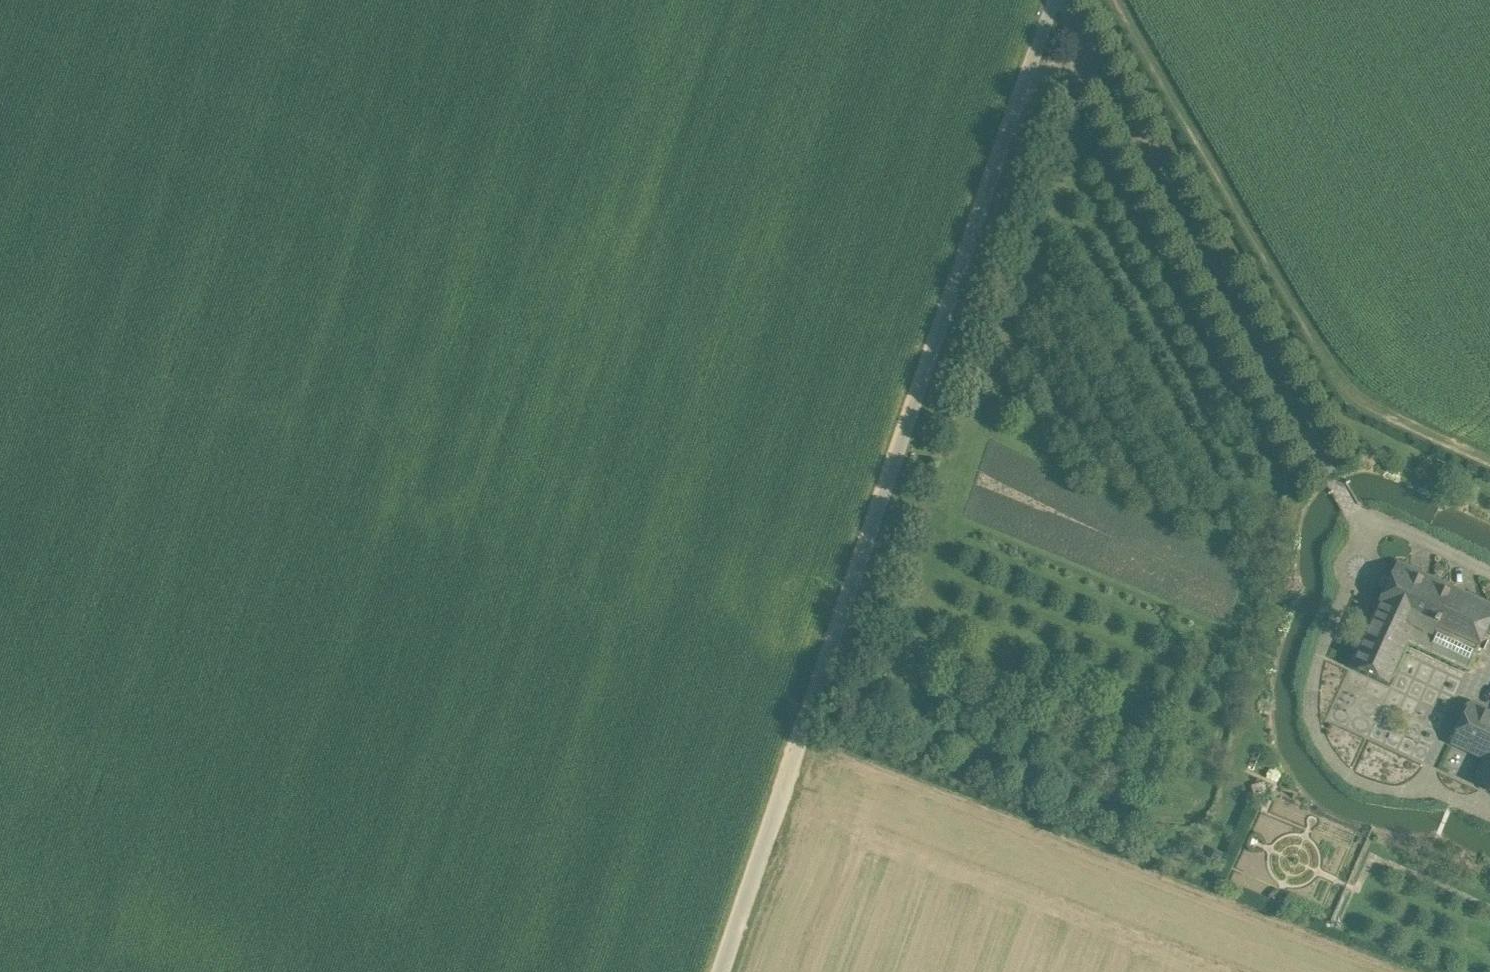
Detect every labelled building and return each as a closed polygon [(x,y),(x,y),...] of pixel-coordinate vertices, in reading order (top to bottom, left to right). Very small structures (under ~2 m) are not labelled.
[(1398,561),(1351,665),(1389,682),(1407,642),(1468,670),(1486,631),(1489,622),(1489,604),(1398,561)] [(1469,704),(1452,741),(1487,757),(1489,752),(1489,714),(1469,704)] [(1477,781),(1489,787),(1489,752),(1487,757),(1477,781)] [(1264,782),(1252,786),(1255,797),(1267,794),(1264,782)]
